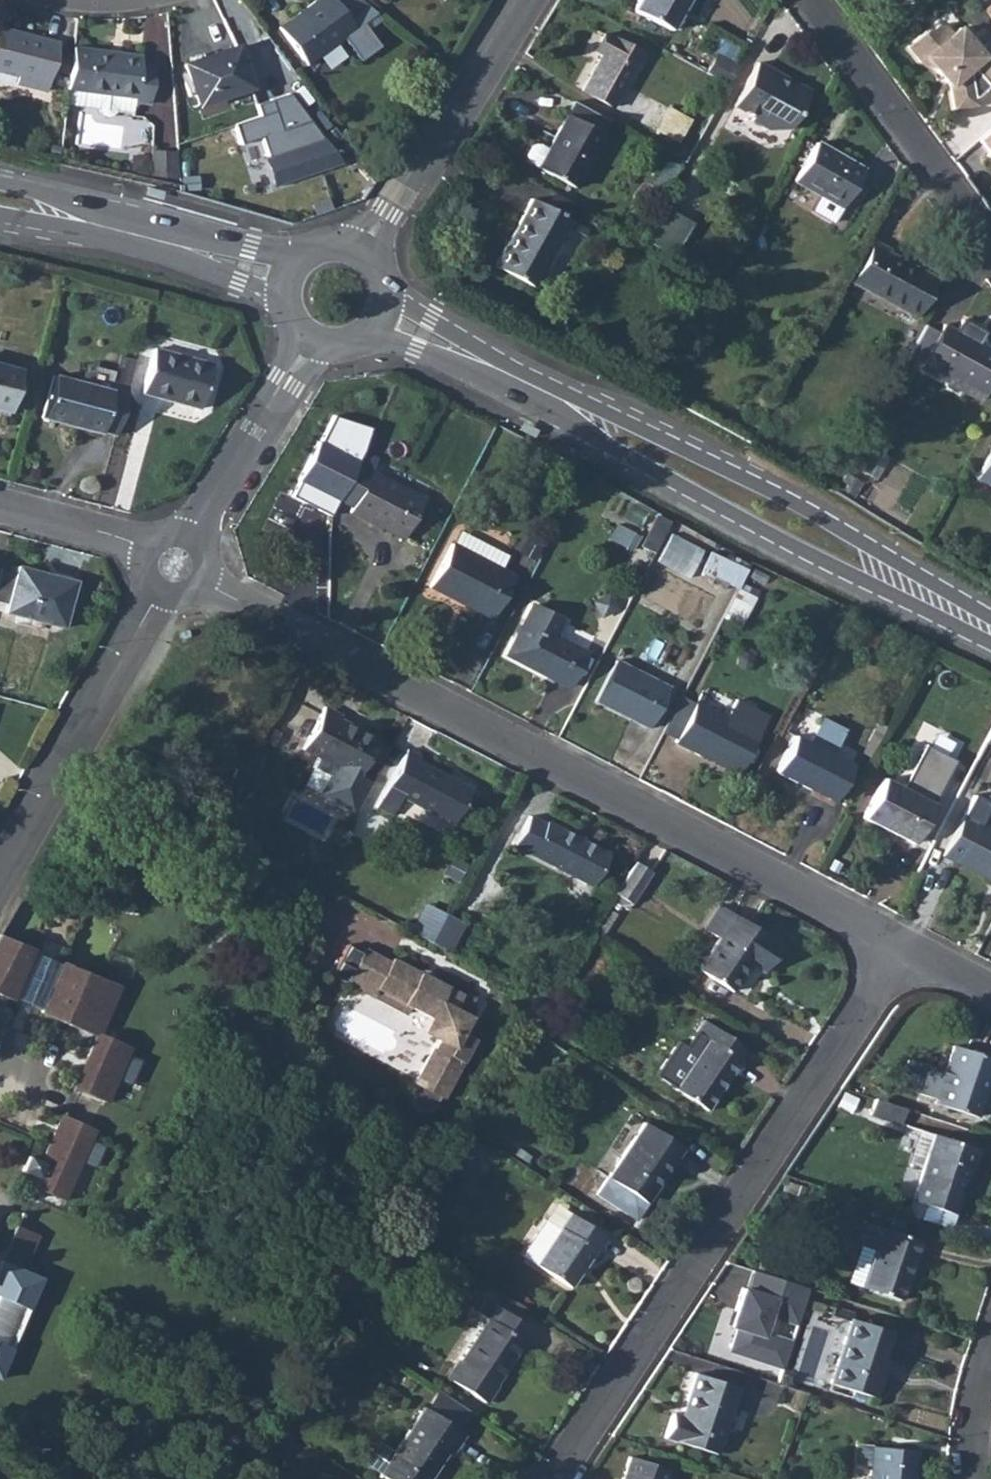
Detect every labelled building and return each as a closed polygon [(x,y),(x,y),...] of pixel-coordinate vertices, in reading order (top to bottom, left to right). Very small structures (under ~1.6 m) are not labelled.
[(334,0),(328,0),(285,33),(312,70),(348,43),(365,66),(385,51),(367,28),(380,18),(370,10),(352,24),(334,0)] [(635,4),(672,26),(686,0),(638,0),(635,4)] [(979,5),(990,20),(990,0),(986,0),(979,5)] [(905,37),(918,53),(931,58),(947,77),(952,100),(973,96),(972,89),(975,88),(986,79),(990,84),(990,83),(990,44),(986,38),(978,45),(956,19),(948,25),(941,17),(934,16),(926,23),(924,21),(905,37)] [(607,55),(588,89),(615,105),(644,52),(609,32),(599,49),(607,55)] [(49,86),(58,48),(0,33),(0,73),(19,78),(17,85),(48,94),(49,86)] [(716,50),(706,69),(728,81),(738,62),(716,50)] [(237,53),(188,71),(202,111),(252,93),(237,53)] [(75,54),(71,96),(138,103),(137,108),(153,109),(156,72),(141,70),(142,60),(75,54)] [(757,59),(734,102),(754,113),(752,117),(773,128),(790,125),(810,87),(757,59)] [(273,186),(339,165),(289,94),(255,106),(260,115),(233,125),(259,136),(273,186)] [(576,99),(569,112),(604,132),(611,119),(576,99)] [(544,143),(533,161),(574,184),(604,132),(569,112),(552,140),(547,138),(544,143)] [(976,131),(986,145),(985,146),(990,153),(990,118),(976,131)] [(521,154),(533,161),(544,143),(531,136),(526,139),(521,148),(521,154)] [(814,144),(794,182),(842,208),(862,170),(814,144)] [(164,191),(146,187),(144,196),(162,200),(164,191)] [(534,199),(497,265),(536,286),(573,219),(534,199)] [(659,207),(641,240),(670,256),(688,223),(659,207)] [(872,244),(851,285),(913,319),(933,282),(885,256),(887,252),(872,244)] [(960,324),(954,336),(941,329),(919,371),(932,378),(935,373),(983,398),(990,382),(990,356),(978,349),(983,339),(975,335),(976,333),(960,324)] [(155,354),(143,397),(201,412),(212,369),(155,354)] [(11,415),(21,374),(0,368),(0,412),(11,415)] [(103,434),(116,437),(128,391),(116,387),(114,396),(55,379),(45,421),(102,437),(103,434)] [(518,430),(535,439),(539,431),(523,422),(518,430)] [(977,479),(990,487),(990,453),(977,479)] [(364,457),(340,505),(353,512),(350,518),(404,545),(424,504),(372,477),(378,465),(364,457)] [(658,513),(644,545),(657,551),(671,519),(658,513)] [(695,575),(705,545),(670,532),(660,562),(695,575)] [(451,552),(430,595),(492,626),(513,583),(451,552)] [(709,552),(703,574),(744,585),(750,563),(709,552)] [(0,578),(0,606),(9,609),(8,616),(66,631),(78,586),(20,570),(19,575),(2,571),(0,578)] [(532,611),(507,662),(569,694),(587,659),(553,642),(561,626),(532,611)] [(566,624),(562,636),(591,645),(595,633),(566,624)] [(617,667),(597,708),(650,735),(670,694),(617,667)] [(677,747),(696,711),(683,705),(665,740),(677,747)] [(739,781),(769,723),(737,707),(728,724),(697,708),(696,711),(677,747),(676,749),(739,781)] [(373,788),(360,781),(379,745),(341,725),(343,721),(326,712),(304,754),(320,762),(314,772),(332,782),(329,788),(334,805),(358,817),(373,788)] [(807,751),(793,744),(775,780),(833,810),(851,773),(832,764),(844,739),(819,727),(807,751)] [(408,754),(378,812),(392,819),(400,803),(453,830),(472,795),(419,767),(421,761),(408,754)] [(936,800),(940,792),(891,768),(887,777),(936,800)] [(882,787),(864,825),(913,850),(931,812),(882,787)] [(990,888),(990,836),(963,822),(942,863),(990,888)] [(529,823),(515,852),(594,893),(610,860),(547,828),(545,832),(529,823)] [(634,868),(612,897),(628,909),(650,880),(634,868)] [(449,911),(435,939),(450,947),(466,919),(449,911)] [(722,945),(702,975),(735,998),(753,971),(766,979),(784,952),(722,912),(706,934),(722,945)] [(10,1000),(12,996),(31,952),(33,949),(0,935),(0,996),(10,1000)] [(342,940),(326,971),(369,992),(373,984),(428,1010),(425,1015),(424,1022),(427,1029),(433,1034),(412,1078),(415,1080),(412,1089),(415,1091),(415,1093),(417,1096),(420,1099),(425,1099),(429,1098),(433,1100),(438,1091),(441,1092),(470,1032),(457,1025),(459,1021),(458,1014),(455,1006),(449,1003),(456,989),(429,975),(431,971),(414,962),(412,967),(385,954),(384,957),(358,944),(356,947),(342,940)] [(64,965),(31,952),(12,996),(44,1009),(64,965)] [(94,974),(65,962),(64,965),(44,1009),(42,1013),(96,1036),(73,1089),(91,1097),(114,1039),(100,1033),(119,985),(94,974)] [(712,1043),(679,1092),(706,1111),(711,1114),(744,1065),(742,1063),(749,1051),(708,1024),(700,1035),(712,1043)] [(918,1105),(938,1112),(937,1116),(980,1131),(990,1098),(990,1073),(957,1060),(948,1086),(927,1079),(918,1105)] [(907,1121),(876,1110),(871,1124),(902,1135),(907,1121)] [(37,1178),(33,1187),(63,1201),(95,1130),(63,1114),(43,1162),(30,1157),(23,1172),(37,1178)] [(645,1124),(596,1195),(637,1222),(685,1151),(645,1124)] [(937,1146),(914,1212),(953,1226),(969,1180),(975,1182),(981,1162),(937,1146)] [(522,1255),(537,1265),(571,1213),(557,1203),(545,1221),(522,1255)] [(571,1213),(537,1265),(570,1288),(605,1236),(571,1213)] [(40,1279),(20,1269),(35,1235),(16,1226),(1,1260),(1,1259),(0,1261),(0,1376),(40,1279)] [(881,1227),(860,1285),(899,1299),(913,1257),(916,1257),(922,1241),(912,1237),(881,1227)] [(780,1370),(790,1341),(763,1332),(768,1318),(795,1324),(808,1289),(750,1271),(745,1289),(739,1287),(727,1328),(734,1331),(727,1351),(780,1370)] [(489,1316),(462,1358),(477,1369),(465,1387),(485,1401),(507,1370),(526,1340),(523,1338),(531,1326),(488,1297),(479,1309),(489,1316)] [(850,1332),(828,1398),(872,1413),(881,1386),(876,1384),(889,1345),(850,1332)] [(462,1358),(449,1376),(465,1387),(477,1369),(462,1358)] [(666,1421),(659,1444),(710,1462),(732,1395),(691,1381),(677,1424),(666,1421)] [(382,1469),(397,1478),(427,1478),(449,1448),(453,1451),(467,1430),(427,1403),(382,1469)] [(854,1448),(853,1465),(869,1467),(868,1478),(914,1478),(916,1453),(854,1448)] [(616,1478),(661,1478),(621,1464),(616,1478)]
